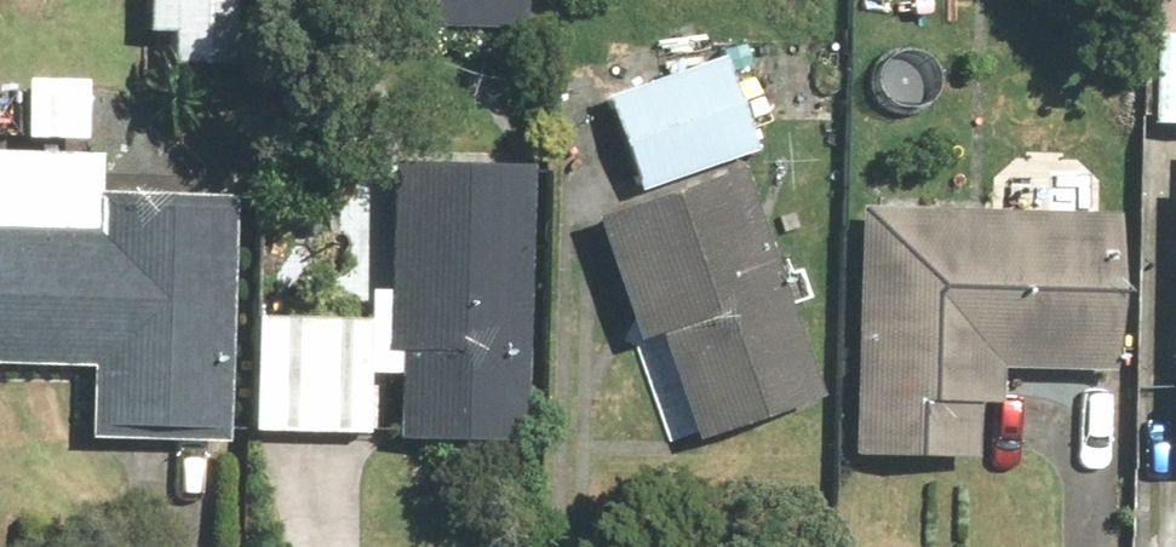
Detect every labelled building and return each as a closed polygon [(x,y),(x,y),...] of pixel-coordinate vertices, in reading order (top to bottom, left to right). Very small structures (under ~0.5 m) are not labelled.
[(209,0),(132,0),(131,32),(155,33),(154,60),(206,62),(209,0)] [(401,26),(512,30),(513,0),(402,0),(401,26)] [(1142,128),(1175,131),(1175,0),(1147,0),(1142,128)] [(591,95),(624,195),(723,162),(749,153),(716,53),(591,95)] [(739,161),(583,225),(687,477),(843,412),(739,161)] [(521,176),(381,175),(377,428),(518,429),(521,176)] [(0,195),(0,368),(76,369),(75,441),(216,443),(220,199),(0,195)] [(1167,195),(1161,487),(1175,488),(1175,195),(1167,195)] [(962,469),(963,401),(1099,401),(1101,206),(852,206),(850,469),(962,469)] [(362,434),(368,317),(236,310),(230,427),(362,434)]
